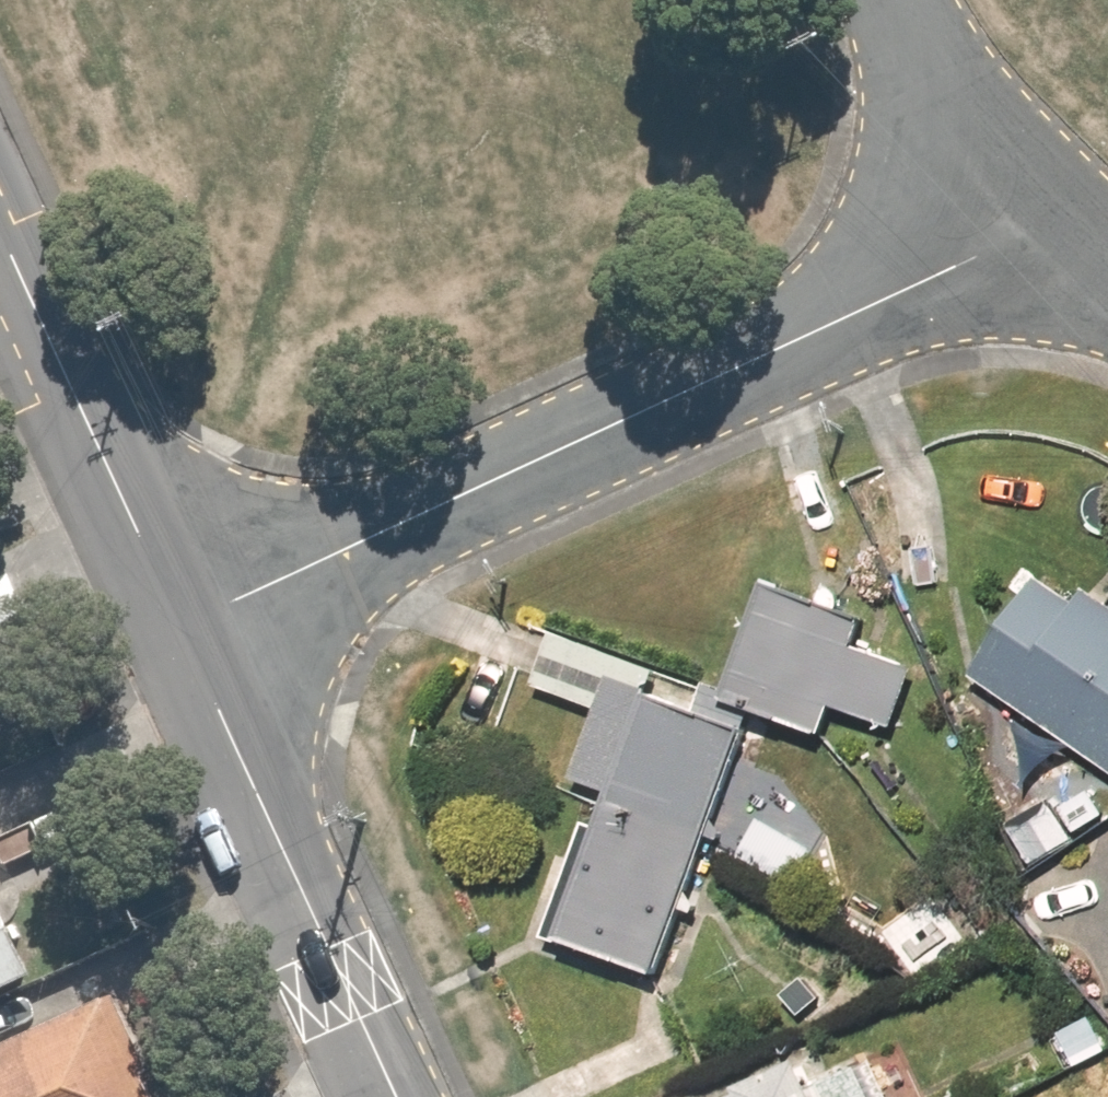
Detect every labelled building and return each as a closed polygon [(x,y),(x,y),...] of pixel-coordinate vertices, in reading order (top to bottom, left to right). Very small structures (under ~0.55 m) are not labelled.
[(1039,577),(972,676),(1107,766),(1107,602),(1088,588),(1078,603),(1039,577)] [(855,645),(865,617),(767,581),(727,689),(724,698),(753,708),(823,734),(833,706),(894,728),(917,668),(855,645)] [(609,680),(648,695),(657,671),(553,633),(534,686),(598,709),(609,680)] [(648,695),(609,680),(598,709),(573,778),(611,792),(603,816),(557,940),(654,976),(698,856),(745,730),(694,712),(648,695)] [(703,688),(694,712),(745,730),(753,708),(724,698),(727,689),(706,682),(703,688)] [(30,977),(0,912),(0,991),(30,977)] [(118,994),(0,1048),(0,1096),(165,1096),(118,994)] [(798,1058),(787,1063),(735,1086),(739,1094),(732,1096),(815,1096),(798,1058)] [(691,1085),(665,1096),(697,1096),(691,1085)]
